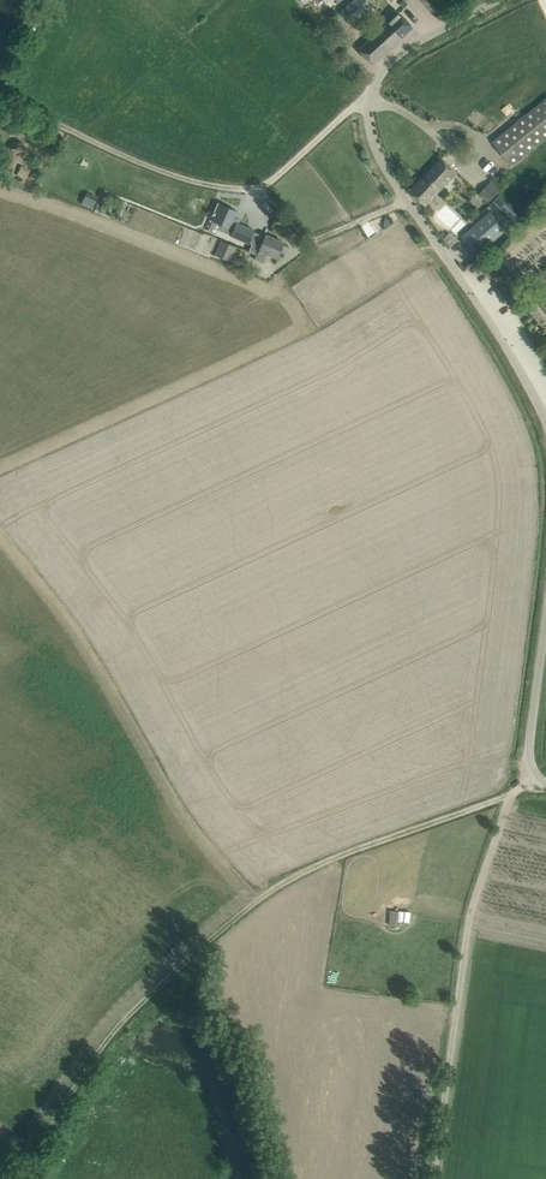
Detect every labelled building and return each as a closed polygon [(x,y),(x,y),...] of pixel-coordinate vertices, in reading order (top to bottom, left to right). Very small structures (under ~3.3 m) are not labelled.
[(340,11),(353,24),(372,7),(366,0),(352,0),(340,11)] [(398,12),(387,22),(400,37),(412,27),(398,12)] [(358,49),(371,63),(372,64),(400,37),(387,22),(358,49)] [(513,166),(545,139),(545,98),(493,142),(513,166)] [(425,176),(440,190),(457,172),(442,158),(425,176)] [(425,176),(410,191),(426,206),(440,190),(425,176)] [(493,178),(478,193),(487,202),(502,187),(493,178)] [(217,202),(212,215),(214,216),(221,219),(217,229),(217,230),(218,230),(232,236),(240,240),(248,243),(249,243),(253,232),(254,230),(238,223),(237,223),(239,219),(234,217),(236,210),(217,202)] [(462,236),(477,255),(478,255),(506,230),(491,211),(462,236)] [(283,243),(265,235),(260,248),(255,259),(262,262),(265,255),(263,254),(264,252),(277,257),(283,243)] [(449,249),(458,242),(452,236),(447,236),(443,240),(449,249)] [(221,239),(215,253),(230,259),(236,246),(221,239)] [(514,275),(510,269),(505,272),(509,278),(514,275)] [(411,923),(411,909),(391,909),(391,922),(411,923)]
